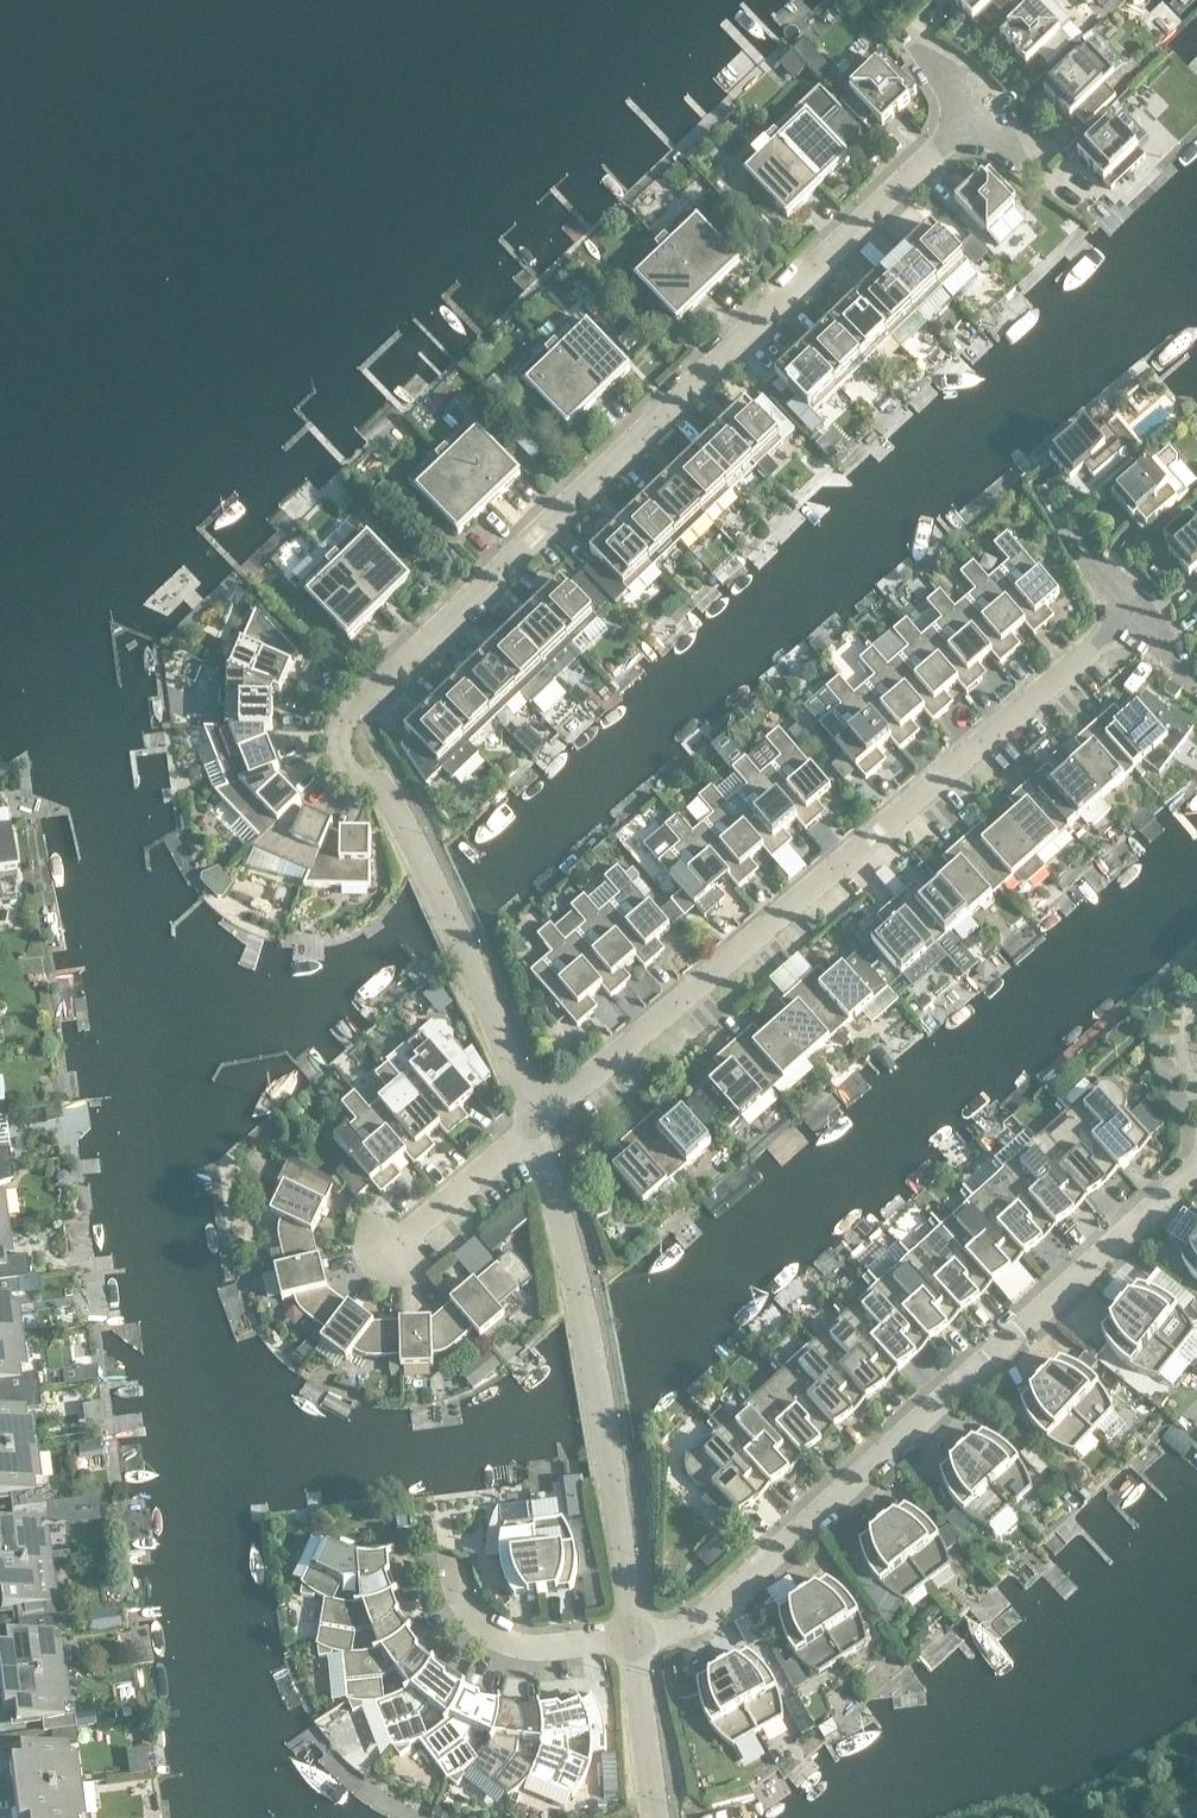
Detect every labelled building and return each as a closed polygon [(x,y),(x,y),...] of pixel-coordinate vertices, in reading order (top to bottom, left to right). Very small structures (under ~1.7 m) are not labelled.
[(992,3),(1000,12),(1013,0),(952,0),(973,21),(992,3)] [(1026,66),(1037,55),(1047,65),(1070,43),(1060,33),(1070,23),(1048,0),(1040,0),(1000,38),(1026,66)] [(1055,82),(1044,92),(1070,119),(1075,115),(1085,126),(1116,97),(1105,86),(1125,67),(1092,33),(1048,75),(1055,82)] [(806,70),(791,55),(781,64),(796,80),(806,70)] [(840,82),(850,93),(840,102),(864,126),(873,117),(882,126),(916,94),(890,66),(883,73),(867,56),(840,82)] [(820,88),(769,137),(818,188),(849,158),(839,148),(859,129),(820,88)] [(1080,137),(1088,145),(1078,155),(1113,192),(1146,161),(1136,151),(1148,140),(1122,113),(1117,117),(1109,110),(1080,137)] [(818,188),(769,137),(738,166),(787,218),(818,188)] [(997,246),(1025,220),(1008,203),(1015,196),(989,169),(955,202),(997,246)] [(690,212),(659,242),(708,294),(739,264),(690,212)] [(931,225),(904,250),(942,289),(952,300),(977,276),(967,266),(968,264),(931,225)] [(961,248),(976,264),(987,254),(972,238),(961,248)] [(708,294),(659,242),(628,272),(678,323),(708,294)] [(904,250),(879,275),(916,314),(926,325),(927,326),(953,301),(952,300),(942,289),(904,250)] [(879,275),(853,300),(890,339),(901,349),(926,325),(916,314),(879,275)] [(606,304),(598,295),(583,310),(591,318),(606,304)] [(853,300),(827,324),(865,364),(890,339),(853,300)] [(661,315),(645,330),(655,341),(671,325),(661,315)] [(580,318),(549,347),(599,399),(630,369),(580,318)] [(827,324),(802,349),(839,388),(865,364),(827,324)] [(630,329),(619,340),(618,340),(627,349),(639,338),(630,329)] [(568,429),(599,399),(549,347),(542,340),(530,352),(537,359),(518,377),(568,429)] [(802,349),(775,375),(797,397),(797,398),(787,407),(812,433),(822,423),(813,414),(839,388),(802,349)] [(493,375),(481,386),(490,395),(501,384),(493,375)] [(721,408),(730,418),(719,428),(757,467),(783,442),(782,440),(793,429),(763,398),(762,399),(766,403),(764,406),(744,385),(743,386),(744,387),(721,408)] [(1116,422),(1106,431),(1095,441),(1085,429),(1049,459),(1070,483),(1077,478),(1095,499),(1140,460),(1131,450),(1137,445),(1116,422)] [(471,423),(440,453),(489,504),(520,475),(471,423)] [(757,467),(719,428),(694,453),(731,492),(757,467)] [(1170,450),(1169,448),(1112,497),(1133,522),(1137,518),(1146,529),(1188,493),(1169,471),(1176,465),(1177,458),(1169,450),(1170,450)] [(489,504),(440,453),(409,483),(458,534),(489,504)] [(731,492),(694,453),(668,478),(705,517),(731,492)] [(705,517),(668,478),(642,502),(680,542),(705,517)] [(397,494),(387,484),(377,494),(386,504),(397,494)] [(680,542),(642,502),(616,527),(654,566),(680,542)] [(1196,577),(1196,524),(1189,515),(1163,538),(1172,549),(1168,552),(1189,577),(1193,573),(1196,577)] [(346,523),(320,548),(379,610),(410,580),(361,529),(356,533),(346,523)] [(654,566),(616,527),(590,553),(595,557),(581,571),(614,605),(654,566)] [(1008,563),(988,580),(987,580),(1025,624),(1024,625),(1033,636),(1049,623),(1040,612),(1059,595),(1007,534),(993,545),(1008,563)] [(379,610),(320,548),(289,578),(348,640),(379,610)] [(975,592),(954,609),(991,653),(991,654),(1000,665),(1015,651),(1006,641),(1024,625),(1025,624),(987,580),(988,580),(973,563),(960,574),(975,592)] [(720,570),(714,576),(721,584),(727,578),(720,570)] [(561,581),(534,606),(572,645),(598,620),(596,618),(605,609),(570,572),(561,581)] [(941,620),(921,637),(920,638),(958,682),(957,683),(966,693),(982,680),(972,669),(991,654),(991,653),(954,609),(940,591),(926,603),(941,620)] [(572,645),(534,606),(508,631),(546,670),(572,645)] [(256,611),(230,669),(230,670),(274,690),(273,690),(280,693),(292,665),(289,664),(298,654),(256,611)] [(907,649),(887,666),(887,667),(924,711),(923,711),(933,722),(948,709),(939,698),(957,683),(958,682),(920,638),(921,637),(906,620),(893,632),(907,649)] [(556,680),(546,670),(508,631),(483,656),(520,695),(530,705),(556,680)] [(874,678),(854,695),(853,695),(891,739),(890,740),(899,751),(915,738),(905,727),(923,711),(924,711),(887,667),(887,666),(868,644),(865,647),(869,652),(859,660),(874,678)] [(520,695),(483,656),(457,680),(494,719),(520,695)] [(218,664),(217,728),(217,729),(265,731),(272,732),(273,701),(269,701),(273,690),(274,690),(230,670),(230,669),(219,664),(218,664)] [(872,756),(890,740),(891,739),(853,695),(854,695),(839,677),(825,689),(840,706),(819,725),(866,780),(881,766),(872,756)] [(494,719),(457,680),(431,705),(469,744),(494,719)] [(1169,683),(1164,691),(1175,699),(1180,692),(1169,683)] [(1118,723),(1109,712),(1094,725),(1134,770),(1145,761),(1160,772),(1191,730),(1145,696),(1137,706),(1118,723)] [(431,705),(405,730),(411,737),(401,747),(426,785),(442,770),(452,780),(479,755),(469,744),(431,705)] [(1134,770),(1094,725),(1080,738),(1089,748),(1070,765),(1101,799),(1134,770)] [(214,793),(215,793),(227,788),(227,789),(272,772),(273,772),(279,770),(268,741),(265,743),(265,731),(217,729),(217,728),(204,728),(218,764),(204,769),(214,793)] [(767,743),(747,760),(760,775),(759,776),(797,820),(796,821),(805,831),(821,818),(811,807),(831,791),(779,729),(765,741),(767,743)] [(736,775),(716,792),(726,804),(726,805),(763,849),(762,849),(772,860),(787,847),(778,836),(796,821),(797,820),(759,776),(760,775),(747,760),(745,758),(744,759),(732,770),(736,775)] [(835,766),(833,768),(845,781),(854,774),(842,760),(835,766)] [(1111,810),(1101,799),(1070,765),(1052,781),(1042,770),(1028,783),(1068,829),(1081,817),(1086,823),(1095,824),(1111,810)] [(227,788),(215,793),(241,821),(231,830),(249,849),(250,848),(259,839),(260,840),(295,807),(301,802),(279,780),(277,783),(273,772),(272,772),(227,789),(227,788)] [(499,780),(491,787),(497,793),(505,785),(499,780)] [(1072,833),(1068,829),(1028,783),(1013,796),(1023,807),(1004,823),(1035,858),(1065,832),(1069,836),(1072,833)] [(693,833),(692,834),(730,877),(729,878),(738,889),(754,876),(744,865),(762,849),(763,849),(726,805),(726,804),(716,792),(711,787),(698,798),(713,816),(693,833)] [(259,839),(250,848),(283,863),(277,876),(305,883),(309,874),(329,831),(330,831),(333,825),(305,812),(303,816),(295,807),(260,840),(259,839)] [(665,828),(644,846),(705,918),(720,904),(711,894),(729,878),(730,877),(692,834),(693,833),(674,811),(671,814),(675,818),(664,827),(665,828)] [(1044,869),(1035,858),(1004,823),(986,840),(976,829),(962,842),(1002,887),(1015,876),(1020,882),(1029,882),(1044,869)] [(15,874),(8,824),(0,825),(0,876),(15,874)] [(309,874),(305,883),(304,886),(370,888),(371,832),(340,832),(340,836),(330,831),(329,831),(309,874)] [(1002,887),(962,842),(947,855),(957,865),(938,882),(969,917),(1002,887)] [(619,896),(599,913),(598,914),(636,958),(635,958),(644,969),(659,956),(650,945),(670,928),(645,898),(633,884),(625,876),(617,867),(604,879),(619,896)] [(201,881),(209,889),(222,875),(216,868),(201,877),(201,881)] [(626,876),(625,876),(633,884),(638,880),(639,878),(632,870),(626,876)] [(229,882),(222,875),(209,889),(216,896),(220,896),(229,882)] [(638,880),(633,884),(645,898),(650,894),(638,880)] [(969,917),(938,882),(919,898),(910,888),(895,901),(936,946),(969,917)] [(673,903),(672,903),(685,918),(694,909),(682,895),(673,903)] [(585,925),(565,942),(565,943),(602,987),(601,987),(611,998),(626,985),(617,974),(635,958),(636,958),(598,914),(599,913),(584,896),(570,908),(585,925)] [(936,946),(895,901),(881,913),(890,924),(871,941),(902,976),(936,946)] [(663,912),(661,914),(672,928),(683,919),(671,905),(663,912)] [(583,1003),(601,987),(602,987),(565,943),(565,942),(550,925),(537,936),(552,954),(530,972),(577,1027),(592,1013),(583,1003)] [(864,947),(843,966),(823,984),(814,973),(799,986),(839,1031),(888,989),(869,968),(877,962),(864,947)] [(839,1031),(799,986),(785,999),(794,1009),(776,1026),(806,1060),(839,1031)] [(1164,1018),(1150,1016),(1148,1029),(1162,1031),(1164,1018)] [(485,1084),(434,1024),(388,1064),(403,1081),(402,1082),(440,1126),(439,1126),(448,1137),(464,1124),(454,1113),(474,1096),(472,1094),(485,1084)] [(806,1060),(776,1026),(757,1042),(748,1031),(733,1044),(773,1090),(806,1060)] [(773,1090),(733,1044),(719,1057),(728,1068),(695,1098),(725,1132),(773,1090)] [(389,1093),(369,1110),(369,1111),(406,1154),(405,1155),(415,1166),(430,1153),(421,1142),(439,1126),(440,1126),(402,1082),(403,1081),(388,1064),(384,1059),(381,1062),(385,1067),(374,1075),(389,1093)] [(1098,1084),(1072,1108),(1064,1099),(1060,1104),(1119,1169),(1124,1166),(1129,1163),(1133,1160),(1138,1155),(1132,1149),(1146,1136),(1150,1140),(1151,1139),(1125,1111),(1126,1108),(1126,1106),(1126,1103),(1126,1101),(1125,1098),(1125,1096),(1124,1094),(1123,1092),(1122,1090),(1120,1088),(1118,1087),(1116,1085),(1114,1084),(1112,1083),(1110,1082),(1108,1081),(1106,1081),(1103,1081),(1098,1082),(1097,1083),(1098,1084)] [(334,1140),(353,1162),(338,1174),(358,1198),(373,1185),(381,1195),(396,1182),(387,1171),(405,1155),(406,1154),(369,1111),(369,1110),(354,1093),(341,1104),(355,1122),(334,1140)] [(46,1119),(47,1119),(61,1117),(59,1103),(44,1105),(46,1119)] [(1144,1103),(1133,1113),(1151,1133),(1162,1123),(1144,1103)] [(1119,1169),(1060,1104),(1055,1108),(1063,1116),(1036,1141),(1087,1198),(1093,1195),(1097,1192),(1101,1189),(1105,1186),(1107,1184),(1101,1178),(1115,1165),(1118,1169),(1119,1169)] [(652,1116),(637,1129),(677,1175),(711,1145),(680,1110),(661,1127),(652,1116)] [(677,1175),(637,1129),(622,1142),(632,1153),(613,1170),(643,1205),(677,1175)] [(1023,1137),(1031,1145),(1004,1170),(1056,1227),(1061,1224),(1065,1221),(1070,1218),(1075,1213),(1069,1207),(1083,1194),(1087,1198),(1036,1141),(1035,1141),(1027,1133),(1023,1137)] [(67,1147),(59,1148),(60,1156),(68,1155),(67,1147)] [(10,1166),(8,1153),(0,1152),(0,1168),(10,1166)] [(992,1166),(999,1174),(972,1198),(1024,1255),(1028,1254),(1034,1250),(1040,1245),(1043,1242),(1038,1235),(1051,1223),(1055,1227),(1056,1227),(1004,1170),(1003,1170),(996,1162),(992,1166)] [(279,1184),(284,1186),(270,1214),(282,1220),(280,1227),(279,1233),(280,1240),(282,1251),(271,1254),(275,1269),(286,1267),(286,1268),(318,1260),(317,1259),(311,1234),(312,1234),(326,1205),(324,1204),(331,1188),(305,1173),(288,1164),(287,1166),(279,1184)] [(10,1166),(0,1168),(0,1184),(12,1180),(10,1166)] [(960,1194),(968,1203),(941,1227),(992,1284),(993,1284),(998,1281),(1002,1279),(1008,1274),(1012,1271),(1006,1264),(1020,1252),(1024,1256),(1024,1255),(972,1198),(972,1199),(964,1191),(960,1194)] [(589,1199),(597,1220),(606,1217),(598,1195),(589,1199)] [(929,1223),(936,1231),(909,1256),(961,1313),(966,1310),(971,1307),(975,1304),(980,1299),(974,1293),(988,1280),(992,1285),(992,1284),(941,1227),(940,1228),(932,1220),(929,1223)] [(7,1224),(0,1224),(0,1282),(17,1279),(24,1279),(21,1257),(4,1260),(3,1254),(6,1253),(3,1232),(8,1232),(7,1224)] [(1192,1251),(1183,1265),(1193,1277),(1196,1281),(1196,1243),(1192,1251)] [(897,1252),(904,1260),(877,1285),(929,1342),(935,1339),(939,1336),(943,1333),(948,1328),(943,1322),(956,1309),(960,1314),(961,1313),(909,1256),(908,1257),(901,1249),(897,1252)] [(498,1266),(498,1265),(476,1284),(474,1282),(450,1303),(451,1305),(452,1304),(473,1328),(472,1329),(480,1338),(505,1317),(497,1308),(519,1290),(517,1288),(519,1286),(521,1289),(531,1280),(530,1276),(528,1273),(526,1268),(525,1267),(523,1264),(518,1260),(516,1258),(512,1255),(508,1253),(498,1262),(500,1264),(498,1266)] [(320,1259),(317,1259),(318,1260),(286,1268),(286,1267),(275,1269),(275,1270),(282,1301),(295,1298),(297,1304),(301,1310),(306,1315),(328,1332),(348,1307),(347,1306),(326,1290),(327,1290),(320,1259)] [(865,1281),(873,1289),(846,1314),(897,1371),(898,1371),(899,1370),(903,1368),(907,1365),(912,1362),(917,1357),(911,1351),(925,1338),(929,1342),(877,1285),(877,1286),(869,1277),(865,1281)] [(0,1282),(0,1339),(21,1336),(20,1328),(16,1328),(13,1307),(10,1308),(8,1296),(19,1295),(17,1279),(0,1282)] [(1121,1312),(1176,1356),(1189,1365),(1190,1366),(1196,1357),(1196,1323),(1191,1326),(1190,1324),(1186,1318),(1181,1312),(1175,1306),(1169,1301),(1162,1297),(1155,1293),(1148,1290),(1140,1287),(1130,1301),(1121,1312)] [(348,1304),(347,1306),(348,1307),(328,1332),(320,1341),(346,1361),(354,1350),(360,1354),(366,1356),(373,1357),(400,1356),(401,1356),(401,1324),(400,1324),(373,1325),(374,1324),(348,1304)] [(452,1304),(451,1305),(432,1322),(432,1321),(400,1322),(400,1324),(401,1324),(401,1356),(400,1356),(401,1368),(433,1367),(433,1354),(440,1353),(446,1351),(452,1347),(472,1329),(473,1328),(452,1304)] [(834,1310),(841,1318),(814,1343),(866,1400),(869,1398),(876,1394),(882,1389),(885,1386),(879,1380),(893,1367),(897,1371),(846,1314),(845,1314),(837,1306),(834,1310)] [(1112,1323),(1102,1336),(1107,1343),(1111,1349),(1116,1355),(1122,1361),(1128,1365),(1134,1370),(1142,1373),(1149,1376),(1157,1378),(1159,1378),(1160,1377),(1172,1387),(1189,1365),(1176,1356),(1121,1312),(1112,1323)] [(317,1325),(309,1335),(310,1335),(317,1341),(324,1331),(317,1325)] [(802,1339),(809,1347),(782,1372),(834,1429),(840,1426),(844,1423),(848,1420),(851,1417),(854,1415),(848,1408),(862,1396),(865,1400),(866,1400),(814,1343),(813,1343),(806,1335),(802,1339)] [(21,1336),(0,1339),(0,1396),(37,1391),(35,1374),(19,1376),(17,1366),(20,1366),(18,1345),(22,1344),(21,1336)] [(1084,1352),(1078,1359),(1090,1370),(1096,1363),(1084,1352)] [(1063,1362),(1052,1374),(1042,1384),(1094,1432),(1113,1411),(1113,1409),(1110,1402),(1106,1395),(1101,1389),(1096,1383),(1091,1377),(1085,1373),(1078,1369),(1063,1362)] [(770,1367),(778,1376),(751,1400),(803,1457),(806,1456),(812,1452),(817,1448),(822,1444),(816,1437),(830,1425),(834,1429),(782,1372),(774,1364),(770,1367)] [(1094,1432),(1042,1384),(1021,1407),(1029,1421),(1034,1427),(1039,1433),(1045,1439),(1051,1443),(1058,1447),(1065,1451),(1074,1454),(1094,1432)] [(37,1391),(0,1396),(0,1453),(36,1448),(35,1440),(30,1441),(27,1419),(24,1420),(23,1410),(39,1408),(37,1391)] [(739,1396),(746,1405),(719,1429),(771,1486),(776,1483),(781,1481),(785,1477),(790,1473),(784,1466),(798,1454),(802,1458),(803,1457),(751,1400),(750,1401),(742,1393),(739,1396)] [(707,1425),(714,1433),(688,1458),(687,1457),(686,1458),(685,1460),(685,1462),(685,1465),(685,1467),(685,1469),(686,1471),(687,1474),(688,1476),(689,1478),(691,1480),(692,1481),(694,1483),(696,1484),(698,1485),(700,1486),(703,1487),(705,1487),(707,1487),(710,1487),(712,1487),(727,1503),(735,1512),(739,1516),(745,1512),(749,1510),(751,1508),(755,1505),(759,1502),(753,1495),(767,1483),(770,1487),(771,1486),(719,1429),(718,1430),(711,1422),(707,1425)] [(986,1436),(973,1447),(963,1456),(1010,1509),(1032,1489),(1029,1481),(1026,1474),(1022,1467),(1017,1460),(1012,1454),(1006,1449),(1000,1444),(986,1436)] [(33,1492),(32,1478),(35,1478),(32,1457),(37,1456),(36,1448),(0,1453),(0,1496),(14,1494),(15,1508),(47,1504),(51,1503),(49,1490),(33,1492)] [(1027,1448),(1022,1453),(1021,1454),(1030,1465),(1037,1459),(1027,1448)] [(1010,1509),(963,1456),(940,1477),(947,1492),(951,1499),(956,1505),(961,1511),(968,1516),(974,1521),(981,1525),(989,1528),(1010,1509)] [(51,1503),(47,1504),(49,1518),(49,1520),(71,1522),(98,1518),(95,1498),(51,1503)] [(727,1503),(714,1515),(722,1524),(723,1523),(735,1512),(727,1503)] [(13,1522),(0,1524),(0,1567),(50,1560),(49,1552),(45,1553),(42,1532),(39,1532),(37,1520),(49,1518),(47,1504),(15,1508),(12,1508),(13,1522)] [(908,1510),(895,1520),(884,1529),(927,1585),(950,1567),(948,1558),(945,1551),(942,1544),(938,1537),(933,1530),(927,1525),(921,1519),(908,1510)] [(955,1511),(945,1520),(962,1538),(971,1530),(955,1511)] [(562,1520),(533,1523),(542,1595),(572,1591),(574,1586),(574,1581),(575,1577),(576,1569),(576,1561),(576,1553),(574,1545),(572,1538),(568,1530),(565,1523),(562,1520)] [(542,1595),(533,1523),(505,1527),(504,1530),(502,1540),(502,1550),(502,1560),(503,1570),(506,1580),(509,1591),(511,1594),(513,1599),(542,1595)] [(410,1529),(397,1531),(399,1547),(412,1545),(410,1529)] [(927,1585),(884,1529),(859,1548),(865,1563),(869,1570),(873,1577),(878,1584),(884,1589),(890,1594),(897,1599),(904,1602),(927,1585)] [(322,1540),(301,1584),(302,1585),(316,1594),(322,1597),(325,1599),(329,1601),(335,1603),(344,1585),(360,1584),(362,1605),(368,1604),(376,1602),(383,1600),(390,1596),(397,1592),(389,1573),(388,1556),(393,1555),(394,1554),(393,1554),(393,1553),(388,1555),(380,1556),(372,1557),(365,1557),(357,1556),(349,1554),(342,1552),(335,1548),(328,1544),(322,1540)] [(699,1559),(700,1559),(708,1568),(726,1553),(717,1543),(699,1559)] [(50,1560),(0,1567),(0,1610),(48,1604),(46,1591),(49,1590),(47,1569),(51,1568),(50,1560)] [(598,1577),(586,1579),(584,1579),(589,1612),(603,1610),(598,1577)] [(830,1584),(816,1593),(804,1600),(843,1660),(867,1644),(866,1635),(864,1627),(861,1620),(857,1613),(853,1606),(848,1600),(843,1594),(830,1584)] [(316,1594),(302,1585),(301,1596),(313,1598),(316,1594)] [(325,1599),(316,1646),(318,1647),(333,1652),(339,1654),(343,1654),(347,1655),(354,1655),(357,1635),(373,1630),(380,1650),(386,1648),(393,1644),(399,1640),(405,1634),(411,1629),(398,1611),(393,1596),(397,1593),(397,1592),(390,1596),(383,1600),(376,1602),(368,1604),(362,1605),(360,1605),(352,1605),(344,1604),(336,1603),(335,1603),(329,1601),(325,1599)] [(843,1660),(804,1600),(778,1617),(783,1633),(786,1640),(790,1647),(794,1654),(799,1660),(805,1666),(811,1671),(819,1675),(843,1660)] [(0,1651),(0,1681),(65,1673),(64,1665),(59,1665),(56,1644),(53,1645),(51,1631),(67,1629),(65,1616),(17,1622),(19,1635),(3,1637),(5,1650),(0,1651)] [(875,1616),(869,1619),(868,1620),(875,1630),(881,1625),(875,1616)] [(347,1655),(343,1654),(347,1702),(349,1702),(365,1703),(369,1703),(371,1703),(375,1703),(379,1702),(386,1700),(384,1681),(397,1672),(410,1689),(415,1685),(420,1680),(425,1674),(430,1667),(434,1660),(417,1647),(407,1634),(411,1629),(405,1634),(399,1640),(393,1644),(386,1648),(380,1650),(378,1651),(371,1653),(363,1654),(355,1655),(354,1655),(347,1655)] [(332,1656),(333,1652),(318,1647),(319,1658),(332,1656)] [(751,1657),(736,1665),(724,1671),(758,1733),(783,1720),(783,1711),(781,1703),(779,1695),(776,1688),(772,1681),(768,1674),(762,1668),(751,1657)] [(379,1702),(375,1703),(392,1748),(393,1748),(409,1744),(414,1743),(416,1742),(419,1741),(423,1739),(429,1736),(422,1718),(432,1705),(449,1718),(452,1714),(456,1707),(460,1700),(462,1692),(464,1684),(444,1676),(432,1666),(434,1661),(434,1660),(430,1667),(425,1674),(420,1680),(415,1685),(410,1689),(408,1690),(402,1694),(394,1698),(387,1700),(386,1700),(379,1702)] [(791,1661),(781,1667),(794,1688),(804,1681),(791,1661)] [(758,1733),(724,1671),(697,1687),(700,1702),(702,1710),(705,1717),(709,1724),(714,1730),(719,1736),(725,1742),(731,1746),(733,1747),(758,1733)] [(0,1681),(0,1699),(2,1711),(12,1710),(14,1723),(42,1719),(44,1730),(73,1727),(71,1715),(62,1716),(61,1703),(64,1702),(61,1681),(66,1681),(65,1673),(0,1681)] [(472,1675),(468,1683),(475,1687),(479,1679),(472,1675)] [(423,1739),(419,1741),(447,1780),(448,1779),(463,1772),(471,1766),(475,1763),(479,1759),(468,1743),(475,1728),(494,1736),(496,1731),(498,1723),(500,1715),(500,1707),(500,1700),(479,1697),(464,1690),(465,1685),(464,1684),(462,1692),(460,1700),(456,1707),(452,1714),(449,1718),(448,1720),(442,1726),(436,1731),(430,1735),(429,1736),(423,1739)] [(539,1705),(538,1705),(541,1712),(542,1720),(543,1728),(543,1736),(543,1742),(542,1744),(541,1751),(538,1759),(535,1766),(534,1767),(531,1773),(528,1777),(573,1795),(575,1792),(580,1785),(584,1778),(590,1766),(570,1758),(569,1745),(594,1743),(607,1742),(607,1740),(607,1732),(605,1725),(603,1717),(600,1710),(596,1703),(592,1696),(581,1703),(578,1699),(557,1708),(541,1710),(539,1705)] [(475,1763),(471,1766),(509,1796),(510,1795),(522,1784),(528,1777),(531,1773),(534,1767),(519,1755),(522,1739),(543,1742),(543,1736),(543,1728),(542,1720),(541,1712),(538,1705),(517,1708),(501,1705),(501,1700),(500,1700),(500,1707),(500,1715),(498,1723),(496,1731),(494,1736),(493,1738),(490,1745),(485,1752),(480,1758),(479,1759),(475,1763)] [(795,1700),(787,1704),(785,1705),(791,1716),(801,1711),(795,1700)] [(365,1707),(365,1703),(349,1702),(353,1712),(365,1707)] [(8,1763),(12,1793),(79,1785),(78,1777),(74,1777),(71,1756),(68,1757),(66,1743),(75,1742),(74,1730),(41,1734),(42,1746),(17,1749),(19,1762),(8,1763)] [(410,1748),(409,1744),(393,1748),(400,1757),(410,1748)] [(615,1757),(606,1757),(603,1757),(605,1797),(616,1797),(616,1795),(615,1757)] [(463,1772),(448,1779),(457,1786),(465,1776),(463,1772)] [(79,1785),(12,1793),(15,1817),(76,1817),(75,1815),(78,1815),(76,1794),(80,1793),(79,1785)] [(518,1790),(510,1796),(515,1801),(522,1796),(518,1790)] [(434,1817),(435,1817),(444,1817),(447,1812),(437,1808),(434,1817)]
